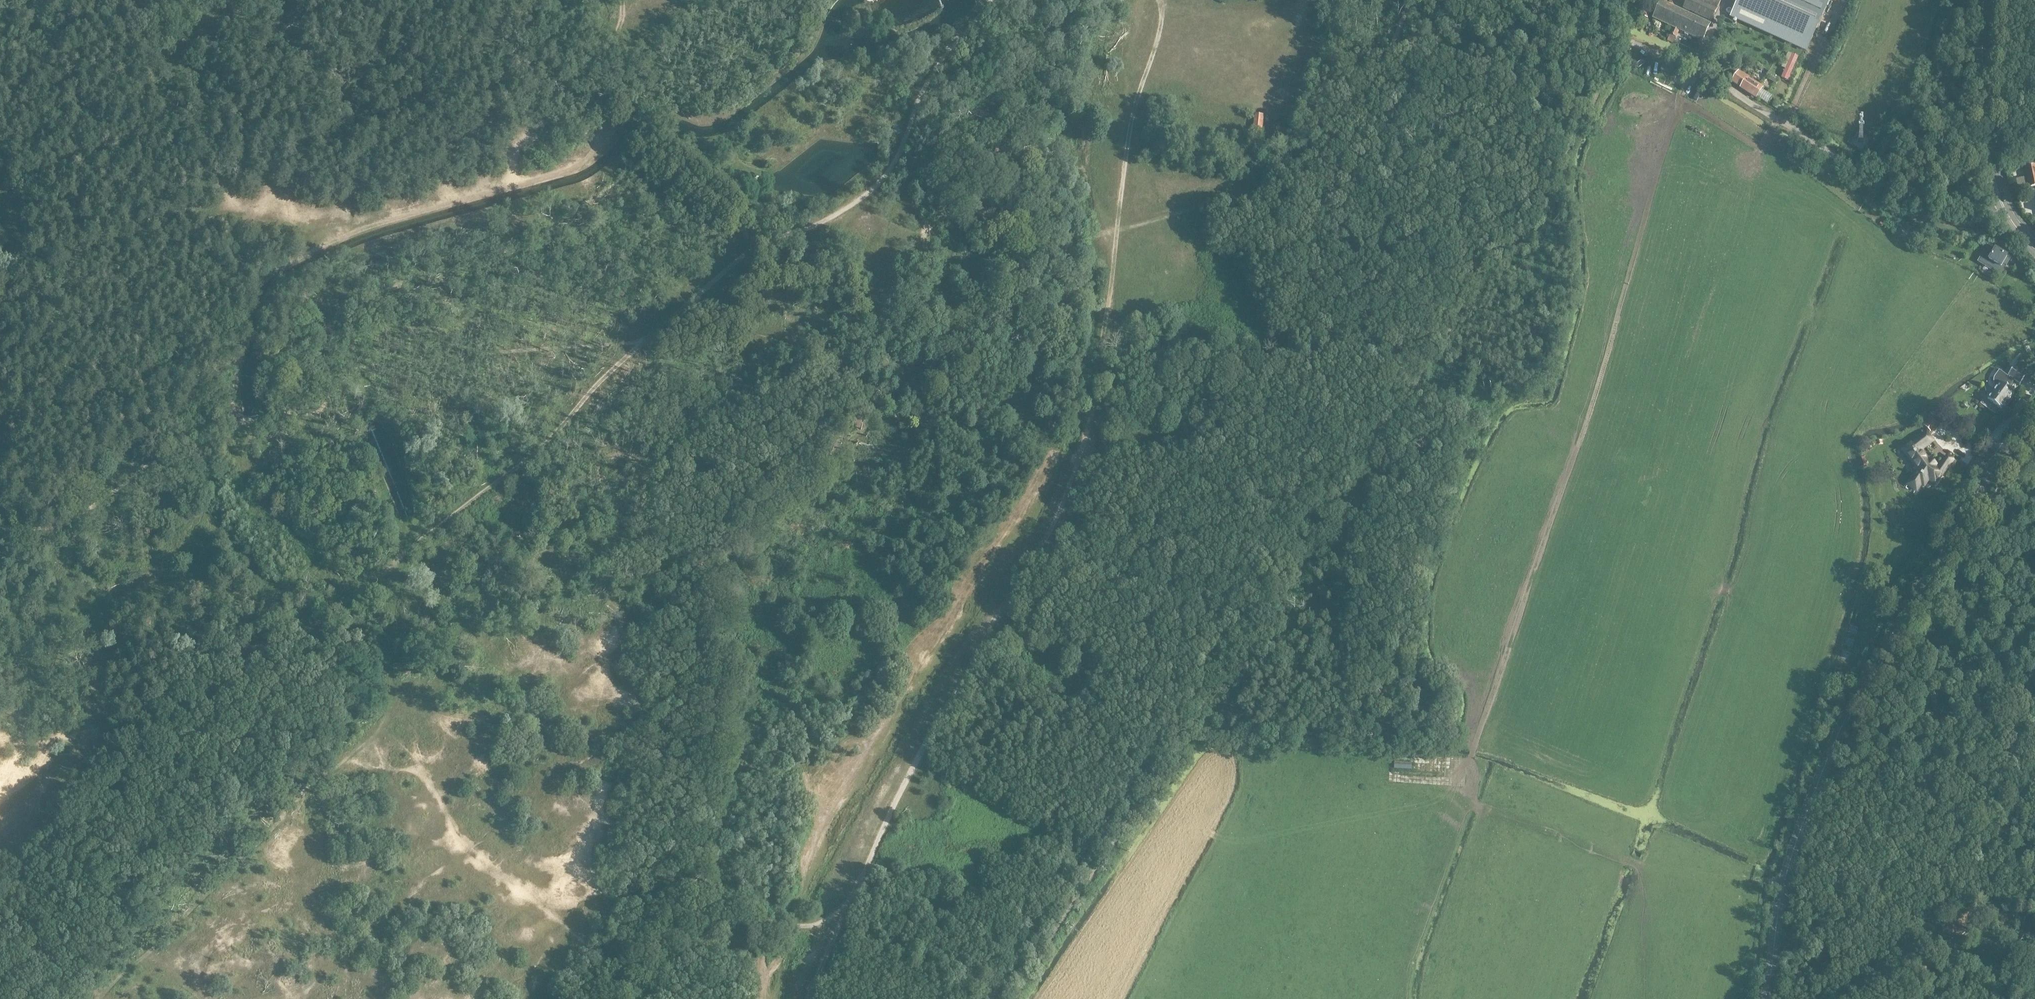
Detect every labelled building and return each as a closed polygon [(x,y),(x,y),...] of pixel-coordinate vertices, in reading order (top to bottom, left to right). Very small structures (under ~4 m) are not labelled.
[(1712,21),(1721,0),(1687,0),(1683,8),(1712,21)] [(1806,50),(1829,0),(1738,0),(1731,16),(1806,50)] [(1674,28),(1668,41),(1673,43),(1676,38),(1679,30),(1702,41),(1711,24),(1661,1),(1653,18),(1674,28)] [(1731,82),(1757,99),(1764,87),(1739,71),(1731,82)] [(1776,84),(1780,79),(1769,71),(1765,77),(1776,84)] [(1253,132),(1263,133),(1265,116),(1255,115),(1253,132)] [(2024,169),(2029,188),(2034,187),(2034,167),(2024,169)] [(1995,249),(1995,250),(1990,247),(1984,257),(1988,260),(2001,268),(2005,262),(2007,262),(2010,258),(2008,257),(2009,256),(2008,256),(2012,248),(2001,242),(1996,250),(1995,249)] [(2022,268),(2025,263),(2014,257),(2011,262),(2022,268)] [(1988,399),(2002,409),(2014,393),(2007,388),(2013,380),(2020,385),(2026,376),(2025,375),(2029,370),(2018,362),(2008,375),(2008,376),(2008,377),(2000,371),(1996,377),(1995,378),(1995,379),(1995,381),(1995,383),(1996,385),(1997,386),(1988,399)] [(1934,426),(1926,419),(1922,424),(1930,431),(1934,426)] [(1944,477),(1954,462),(1947,457),(1937,471),(1935,469),(1919,448),(1931,439),(1925,431),(1913,440),(1912,439),(1907,443),(1913,453),(1908,456),(1920,473),(1916,479),(1912,477),(1908,483),(1916,489),(1920,483),(1923,485),(1928,479),(1935,484),(1942,475),(1944,477)] [(1395,761),(1395,768),(1413,769),(1413,762),(1395,761)]
